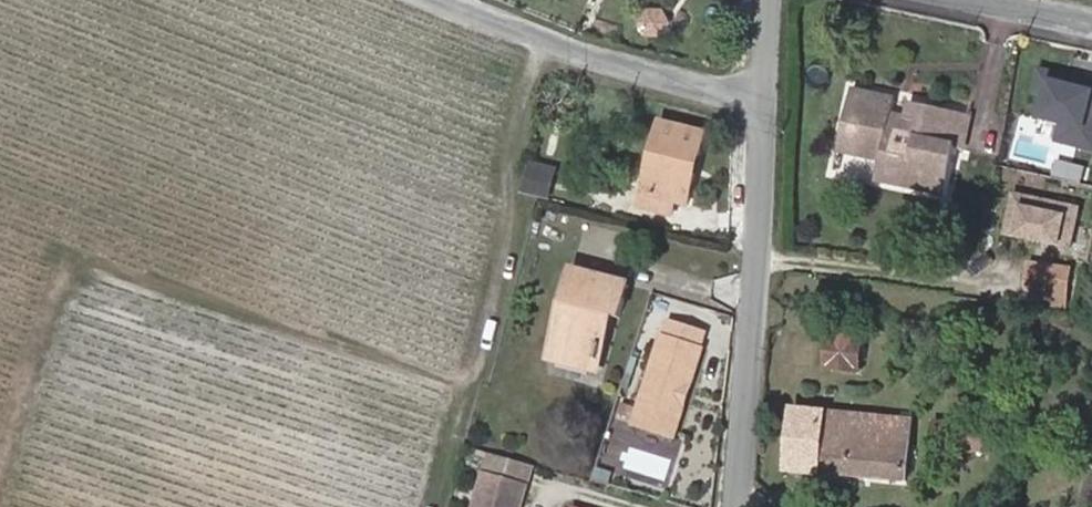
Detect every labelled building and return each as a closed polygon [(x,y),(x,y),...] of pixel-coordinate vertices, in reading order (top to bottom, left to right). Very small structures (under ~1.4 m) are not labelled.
[(644,3),(633,12),(638,28),(648,31),(659,21),(655,8),(644,3)] [(1042,70),(1036,91),(1049,94),(1042,119),(1063,124),(1059,142),(1091,150),(1091,92),(1076,88),(1077,84),(1078,79),(1042,70)] [(969,116),(911,103),(908,117),(891,113),(894,99),(853,89),(839,150),(881,160),(877,179),(948,195),(958,150),(961,151),(969,116)] [(647,194),(680,202),(691,205),(708,135),(664,123),(647,194)] [(560,173),(533,166),(527,190),(554,197),(560,173)] [(680,202),(647,194),(643,210),(677,218),(680,202)] [(1080,209),(1013,194),(1003,236),(1071,251),(1080,209)] [(1051,293),(1055,270),(1030,267),(1027,291),(1051,293)] [(574,268),(561,319),(567,320),(557,361),(602,372),(615,316),(622,317),(630,282),(574,268)] [(1051,293),(1027,291),(1025,306),(1065,311),(1069,272),(1055,270),(1051,293)] [(662,331),(633,420),(674,434),(684,401),(682,396),(685,386),(690,384),(703,345),(701,344),(706,328),(669,316),(664,332),(662,331)] [(861,340),(829,337),(827,370),(859,372),(861,340)] [(682,396),(684,401),(690,384),(685,386),(682,396)] [(912,422),(795,411),(789,471),(906,481),(912,422)] [(983,429),(935,425),(933,446),(992,452),(995,422),(984,421),(983,429)] [(490,453),(484,474),(523,486),(529,465),(490,453)] [(484,474),(475,506),(517,506),(523,486),(484,474)]
